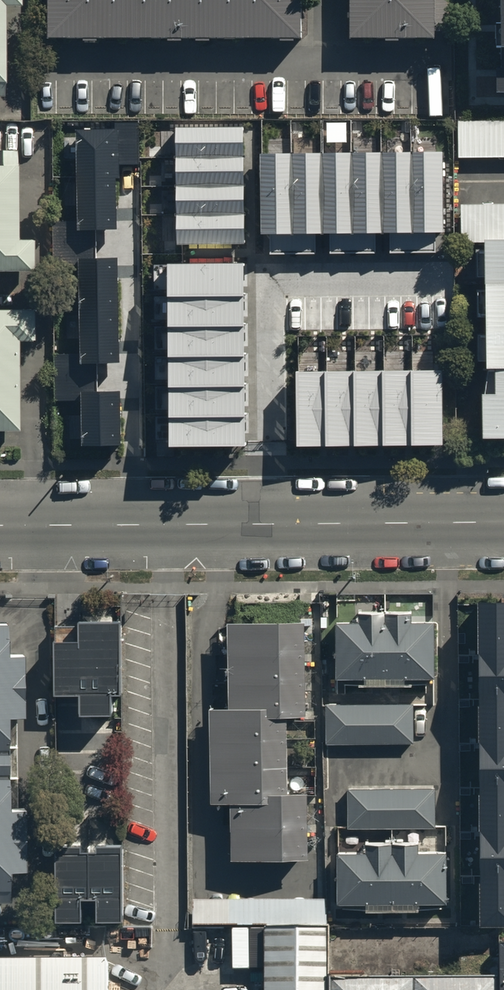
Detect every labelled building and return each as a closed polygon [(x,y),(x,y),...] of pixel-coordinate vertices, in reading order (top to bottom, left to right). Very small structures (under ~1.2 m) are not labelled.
[(1,87),(0,10),(14,10),(14,0),(0,0),(0,87),(1,87)] [(48,40),(300,40),(300,0),(48,0),(48,40)] [(350,41),(435,41),(434,0),(350,0),(350,41)] [(496,94),(503,94),(503,0),(496,0),(496,94)] [(458,160),(503,159),(503,121),(457,122),(458,160)] [(87,451),(124,451),(123,394),(96,394),(95,366),(122,365),(121,260),(95,261),(94,235),(121,234),(121,167),(139,167),(139,124),(117,125),(117,132),(81,132),(82,220),(56,220),(56,268),(82,267),(83,354),(56,354),(57,404),(86,403),(87,451)] [(178,129),(178,157),(245,157),(245,128),(178,129)] [(29,270),(29,237),(13,237),(12,149),(0,149),(0,270),(29,270)] [(443,237),(442,154),(412,155),(413,255),(435,255),(435,237),(443,237)] [(353,155),(323,156),(324,238),(332,238),(332,256),(354,256),(353,155)] [(383,237),(382,155),(353,155),(354,256),(376,255),(375,237),(383,237)] [(412,155),(382,155),(383,237),(391,237),(391,255),(413,255),(412,155)] [(293,156),(263,156),(264,239),(272,239),(272,257),(294,256),(293,156)] [(324,238),(323,156),(293,156),(294,256),(316,256),(316,238),(324,238)] [(178,157),(178,185),(246,185),(245,157),(178,157)] [(178,185),(179,214),(246,214),(246,185),(178,185)] [(483,244),(503,244),(503,203),(460,203),(459,244),(483,244)] [(179,214),(179,243),(246,243),(246,214),(179,214)] [(483,244),(484,373),(496,373),(496,400),(482,400),(482,442),(503,442),(503,244),(483,244)] [(244,264),(170,264),(172,445),(245,444),(244,264)] [(0,313),(0,434),(17,434),(16,343),(31,343),(31,313),(0,313)] [(356,373),(328,374),(328,441),(356,440),(356,373)] [(384,373),(356,373),(356,440),(385,440),(384,373)] [(412,373),(384,373),(385,440),(413,440),(412,373)] [(441,373),(412,373),(413,440),(441,440),(441,373)] [(328,374),(300,374),(300,441),(328,441),(328,374)] [(473,602),(474,652),(503,652),(503,602),(473,602)] [(118,677),(117,606),(77,606),(78,624),(53,625),(53,679),(78,678),(78,699),(112,699),(111,677),(118,677)] [(432,619),(337,619),(338,679),(433,678),(432,619)] [(230,620),(231,705),(212,706),(212,798),(234,798),(234,857),(313,856),(312,789),(290,789),(290,714),(309,714),(309,620),(230,620)] [(0,622),(0,900),(9,900),(8,867),(24,867),(23,806),(7,807),(7,714),(22,714),(21,654),(5,654),(5,622),(0,622)] [(474,652),(474,696),(503,696),(503,652),(474,652)] [(474,696),(474,741),(503,741),(503,696),(474,696)] [(416,702),(331,703),(331,744),(416,744),(416,702)] [(474,741),(475,785),(503,785),(503,741),(474,741)] [(433,785),(350,786),(350,826),(433,825),(433,785)] [(475,785),(475,830),(503,830),(503,785),(475,785)] [(124,920),(123,842),(117,842),(117,817),(89,818),(90,846),(84,846),(84,822),(56,822),(57,920),(84,920),(84,898),(98,897),(98,920),(124,920)] [(475,830),(476,875),(503,874),(503,830),(475,830)] [(448,848),(341,849),(342,903),(448,902),(448,848)] [(476,875),(476,919),(503,919),(503,874),(476,875)] [(328,900),(194,900),(194,922),(328,921),(328,900)] [(266,928),(266,989),(331,989),(331,979),(331,927),(266,928)] [(252,928),(192,929),(192,968),(252,968),(252,928)] [(0,965),(0,989),(107,989),(107,964),(0,965)] [(331,979),(331,989),(503,989),(503,978),(331,979)]
